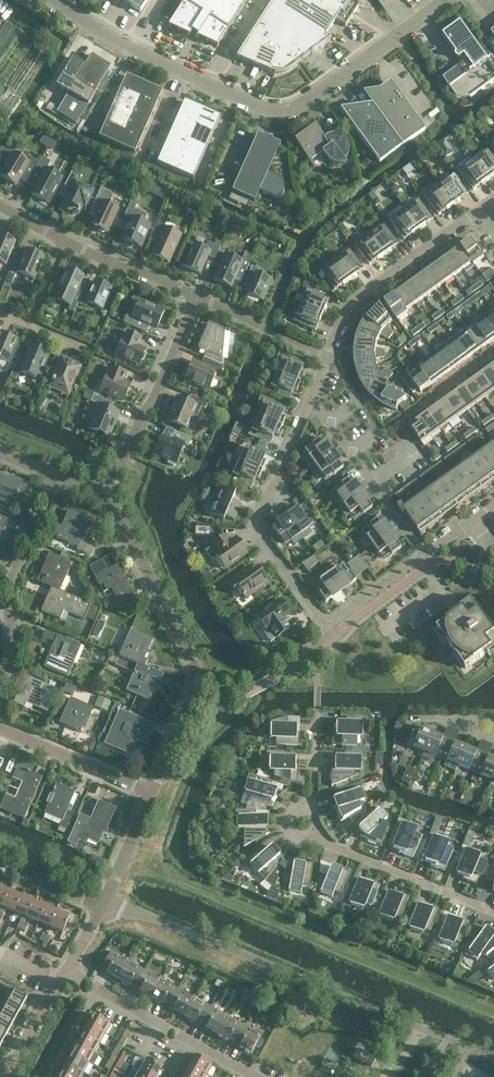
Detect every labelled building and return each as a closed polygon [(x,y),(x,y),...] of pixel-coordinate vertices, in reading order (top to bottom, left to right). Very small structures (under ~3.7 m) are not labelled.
[(140,12),(148,0),(121,0),(140,12)] [(247,0),(185,0),(168,26),(189,36),(192,31),(197,36),(196,37),(217,47),(222,39),(247,0)] [(268,72),(270,72),(272,73),(274,73),(276,73),(278,73),(280,73),(281,73),(283,73),(285,72),(287,71),(289,70),(290,69),(312,53),(311,53),(330,39),(325,36),(335,20),(345,27),(359,5),(352,0),(273,0),(236,58),(268,71),(268,72)] [(9,119),(49,59),(39,53),(43,47),(5,21),(0,29),(0,112),(9,119)] [(493,80),(493,59),(491,55),(487,58),(460,21),(443,34),(463,62),(442,77),(449,86),(456,95),(470,98),(493,80)] [(56,86),(68,93),(57,112),(76,124),(97,90),(96,89),(110,67),(91,55),(85,65),(73,58),(56,86)] [(119,91),(137,99),(144,84),(126,76),(119,91)] [(390,82),(379,90),(378,90),(362,92),(371,104),(402,147),(425,130),(390,82)] [(162,91),(144,84),(137,99),(155,107),(162,91)] [(130,114),(137,99),(119,91),(112,106),(130,114)] [(148,122),(155,107),(137,99),(130,114),(148,122)] [(195,125),(202,109),(184,101),(177,117),(195,125)] [(402,147),(371,104),(356,107),(352,101),(342,109),(339,109),(379,163),(402,147)] [(106,122),(123,129),(130,114),(112,106),(106,122)] [(195,125),(213,133),(220,117),(202,109),(195,125)] [(141,137),(148,122),(130,114),(123,129),(141,137)] [(170,132),(188,140),(195,125),(177,117),(170,132)] [(116,145),(123,129),(106,122),(99,137),(116,145)] [(188,140),(206,148),(213,133),(195,125),(188,140)] [(348,147),(348,145),(348,144),(347,143),(347,142),(346,141),(345,140),(344,139),(343,138),(342,137),(341,136),(340,135),(339,135),(337,135),(336,134),(333,134),(330,135),(326,136),(323,138),(315,127),(296,140),(310,160),(322,151),(328,159),(329,161),(331,162),(332,163),(335,164),(337,165),(340,165),(343,164),(346,163),(344,160),(346,158),(347,156),(348,155),(348,152),(349,149),(348,147)] [(116,145),(134,153),(141,137),(123,129),(116,145)] [(44,132),(40,141),(52,148),(57,139),(44,132)] [(182,155),(188,140),(170,132),(164,147),(182,155)] [(279,201),(283,191),(282,179),(267,172),(280,144),(257,134),(231,191),(254,201),(259,191),(279,201)] [(452,151),(443,139),(436,144),(445,156),(452,151)] [(182,155),(200,163),(206,148),(188,140),(182,155)] [(175,171),(182,155),(164,147),(157,163),(175,171)] [(488,149),(473,159),(488,180),(493,176),(493,157),(488,149)] [(27,181),(39,161),(31,156),(28,162),(14,153),(0,176),(15,185),(20,176),(27,181)] [(488,180),(473,159),(469,153),(455,164),(473,190),(481,184),(482,185),(488,180)] [(182,155),(175,171),(193,179),(200,163),(182,155)] [(42,157),(40,161),(39,161),(27,181),(37,186),(32,194),(47,203),(61,177),(47,169),(48,166),(50,162),(42,157)] [(78,213),(82,204),(86,202),(91,193),(90,188),(78,183),(76,179),(78,176),(71,173),(59,195),(66,198),(61,208),(65,210),(66,212),(72,215),(78,213)] [(454,174),(439,184),(454,205),(461,200),(460,199),(468,193),(454,174)] [(446,209),(447,210),(454,205),(439,184),(424,195),(439,214),(446,209)] [(381,185),(374,190),(381,199),(387,193),(381,185)] [(92,225),(98,228),(99,231),(102,232),(105,231),(106,232),(117,208),(109,205),(112,197),(111,193),(101,188),(89,213),(96,217),(92,225)] [(163,190),(161,196),(168,199),(170,193),(163,190)] [(433,218),(419,199),(404,209),(419,230),(426,225),(425,224),(433,218)] [(130,202),(119,228),(124,230),(123,232),(127,234),(124,240),(140,247),(149,226),(143,223),(147,214),(135,209),(136,205),(130,202)] [(412,234),(413,235),(419,230),(404,209),(390,220),(404,239),(412,234)] [(168,219),(161,215),(153,233),(159,236),(152,252),(170,260),(181,234),(164,227),(168,219)] [(399,243),(385,224),(370,234),(385,255),(392,250),(391,249),(399,243)] [(377,259),(378,260),(385,255),(370,234),(355,245),(370,264),(377,259)] [(15,241),(0,235),(0,263),(5,265),(15,241)] [(471,239),(461,246),(473,262),(472,262),(474,265),(484,257),(481,253),(484,251),(480,247),(478,248),(471,239)] [(216,240),(214,244),(207,241),(204,248),(194,244),(184,266),(200,273),(208,255),(215,258),(222,243),(216,240)] [(461,246),(452,253),(463,269),(472,262),(473,262),(461,246)] [(34,279),(44,256),(26,248),(21,261),(15,259),(6,280),(12,282),(17,271),(34,279)] [(364,268),(350,249),(335,259),(350,280),(357,275),(356,274),(364,268)] [(241,282),(253,256),(244,253),(241,261),(225,254),(213,280),(222,284),(223,283),(231,287),(231,288),(232,288),(235,280),(241,282)] [(454,276),(463,269),(452,253),(442,260),(454,276)] [(350,280),(335,259),(321,270),(335,289),(343,284),(344,285),(350,280)] [(444,283),(454,276),(442,260),(433,267),(444,283)] [(262,301),(271,280),(257,273),(258,269),(252,266),(245,282),(249,284),(245,293),(262,301)] [(434,290),(444,283),(433,267),(423,274),(434,290)] [(78,303),(82,293),(76,291),(83,275),(67,268),(58,287),(56,289),(54,293),(55,296),(54,298),(70,305),(68,309),(74,312),(78,303)] [(493,277),(493,271),(492,268),(482,275),(487,282),(493,277)] [(425,297),(434,290),(423,274),(414,281),(425,297)] [(95,281),(89,293),(83,291),(82,293),(78,303),(85,306),(86,302),(101,309),(111,288),(95,281)] [(415,303),(425,297),(414,281),(404,288),(415,303)] [(300,304),(324,314),(327,307),(326,306),(330,297),(308,288),(300,304)] [(404,288),(395,295),(406,310),(415,303),(404,288)] [(397,320),(407,313),(408,312),(406,310),(395,295),(385,302),(397,320)] [(464,309),(468,306),(473,302),(470,299),(461,306),(464,309)] [(127,315),(124,322),(144,331),(147,324),(155,328),(162,311),(140,301),(133,317),(127,315)] [(324,314),(300,304),(293,321),(315,330),(319,321),(321,322),(324,314)] [(365,317),(391,336),(393,333),(388,329),(386,327),(392,321),(380,305),(373,313),(371,311),(368,314),(365,317)] [(493,310),(483,317),(486,321),(493,332),(493,312),(493,310)] [(358,335),(377,341),(381,334),(384,336),(389,339),(391,336),(365,317),(364,319),(363,321),(361,324),(363,326),(358,335)] [(477,328),(488,343),(493,339),(493,332),(486,321),(483,317),(474,323),(477,328)] [(420,331),(426,327),(430,324),(427,319),(422,322),(423,323),(418,327),(420,331)] [(222,358),(225,331),(208,324),(198,348),(206,351),(203,357),(215,362),(219,357),(222,358)] [(413,336),(420,331),(418,327),(411,332),(413,336)] [(467,335),(478,350),(488,343),(477,328),(467,335)] [(478,350),(467,335),(464,330),(455,337),(469,357),(478,350)] [(123,339),(122,339),(115,354),(140,365),(147,348),(139,345),(142,338),(126,332),(123,339)] [(17,339),(1,333),(0,334),(0,359),(7,362),(17,339)] [(353,353),(385,354),(385,350),(379,350),(376,349),(377,341),(358,335),(357,345),(354,345),(354,348),(353,351),(353,352),(353,353)] [(445,344),(459,364),(469,357),(455,337),(445,344)] [(435,351),(450,371),(459,364),(445,344),(435,351)] [(47,352),(46,351),(42,349),(40,350),(30,345),(25,357),(19,355),(10,377),(16,379),(18,374),(22,373),(37,379),(48,353),(47,352)] [(429,362),(440,378),(450,371),(435,351),(426,358),(429,362)] [(276,358),(279,365),(276,373),(300,383),(304,375),(300,373),(304,363),(293,358),(279,352),(276,358)] [(385,354),(353,353),(353,355),(353,358),(354,360),(354,362),(357,362),(358,372),(377,366),(376,358),(379,357),(385,357),(385,354)] [(223,366),(215,362),(203,357),(201,363),(198,366),(192,363),(185,379),(209,389),(217,370),(221,372),(223,366)] [(68,393),(79,366),(61,358),(56,370),(50,367),(44,382),(50,384),(50,385),(68,393)] [(440,378),(429,362),(420,369),(419,369),(431,385),(440,378)] [(377,366),(358,372),(363,381),(361,383),(363,386),(364,389),(365,390),(391,371),(389,368),(384,372),(380,373),(377,366)] [(111,367),(108,375),(107,374),(100,391),(123,401),(131,384),(125,381),(125,380),(124,379),(126,374),(111,367)] [(411,379),(406,383),(413,393),(418,389),(421,392),(431,385),(419,369),(420,369),(419,367),(408,374),(411,379)] [(482,373),(493,390),(493,371),(491,367),(482,373)] [(391,371),(365,390),(366,391),(368,393),(370,396),(372,394),(380,402),(391,386),(386,380),(388,378),(393,374),(391,371)] [(300,383),(276,373),(270,387),(279,391),(277,395),(288,399),(293,389),(297,391),(300,383)] [(482,373),(473,380),(485,397),(493,390),(482,373)] [(411,379),(408,374),(402,378),(406,383),(411,379)] [(473,380),(464,386),(476,403),(485,397),(473,380)] [(407,398),(402,395),(403,392),(402,391),(402,392),(391,386),(380,402),(391,407),(391,408),(397,410),(399,405),(407,398)] [(464,386),(454,393),(467,410),(476,403),(464,386)] [(454,393),(445,400),(458,417),(467,410),(454,393)] [(113,420),(109,418),(112,409),(111,408),(113,403),(93,395),(90,401),(99,405),(88,429),(103,435),(107,428),(109,429),(113,420)] [(205,409),(208,402),(190,395),(188,401),(177,397),(174,404),(175,405),(168,421),(186,429),(192,415),(197,417),(201,407),(205,409)] [(257,402),(260,409),(257,416),(281,427),(285,419),(281,417),(285,407),(274,402),(260,395),(257,402)] [(445,400),(436,406),(449,423),(458,417),(445,400)] [(436,406),(427,413),(440,430),(449,423),(436,406)] [(427,413),(418,419),(430,436),(440,430),(427,413)] [(258,439),(260,439),(258,443),(266,447),(268,443),(269,443),(274,433),(278,435),(281,427),(257,416),(251,431),(252,431),(250,436),(258,439)] [(409,426),(421,443),(430,436),(418,419),(409,426)] [(232,431),(238,434),(243,424),(236,421),(232,431)] [(490,425),(485,429),(487,433),(493,429),(490,425)] [(471,435),(477,431),(475,427),(468,431),(471,435)] [(167,462),(168,464),(173,466),(175,465),(184,444),(188,445),(191,438),(175,431),(169,440),(160,437),(153,454),(167,460),(167,462)] [(312,445),(305,450),(309,456),(303,460),(310,468),(332,452),(321,437),(312,444),(312,445)] [(453,448),(459,444),(456,440),(450,444),(453,448)] [(238,460),(262,471),(266,463),(262,461),(266,451),(265,450),(266,447),(258,443),(257,447),(255,446),(253,450),(244,446),(238,460)] [(428,492),(405,508),(402,504),(398,507),(403,514),(406,513),(420,534),(493,480),(493,444),(428,492)] [(334,474),(343,468),(339,462),(336,462),(335,460),(343,454),(338,448),(332,452),(310,468),(316,477),(322,473),(326,478),(333,473),(334,474)] [(429,460),(432,463),(441,457),(438,453),(429,460)] [(262,471),(238,460),(232,475),(241,479),(237,486),(249,491),(255,477),(259,479),(262,471)] [(13,505),(18,494),(23,495),(27,484),(14,478),(13,481),(0,475),(0,499),(13,505)] [(339,508),(361,493),(350,477),(341,484),(341,485),(334,490),(338,495),(333,499),(339,508)] [(224,519),(225,516),(234,520),(241,504),(232,500),(235,492),(221,486),(210,513),(224,519)] [(361,493),(339,508),(346,517),(351,513),(354,519),(362,513),(362,514),(372,508),(361,493)] [(309,515),(302,506),(287,517),(303,538),(311,532),(308,527),(313,523),(308,516),(309,515)] [(57,538),(78,547),(77,549),(91,555),(94,548),(83,544),(93,521),(68,510),(61,527),(58,525),(55,532),(58,533),(57,538)] [(281,522),(272,528),(279,537),(280,536),(285,544),(290,540),(294,545),(303,538),(287,517),(282,510),(276,514),(281,522)] [(5,529),(9,519),(0,516),(0,527),(5,529)] [(367,536),(366,536),(372,545),(390,533),(379,517),(369,524),(370,525),(363,530),(367,536)] [(326,518),(322,522),(326,527),(331,524),(326,518)] [(391,554),(401,548),(390,533),(372,545),(378,554),(379,553),(383,559),(391,553),(391,554)] [(236,538),(230,543),(224,536),(213,545),(205,551),(212,559),(217,556),(225,567),(246,552),(236,538)] [(41,583),(53,588),(60,591),(61,590),(73,562),(69,561),(71,557),(61,553),(60,557),(49,552),(40,574),(44,576),(41,583)] [(306,570),(319,561),(314,555),(302,564),(306,570)] [(353,559),(361,572),(367,567),(358,555),(353,559)] [(361,572),(353,559),(347,563),(356,576),(361,572)] [(117,565),(108,570),(103,560),(90,566),(99,585),(103,583),(107,591),(112,588),(120,604),(133,597),(117,565)] [(325,570),(340,591),(356,580),(349,571),(348,572),(343,565),(337,568),(334,563),(325,570)] [(258,569),(249,576),(244,570),(227,582),(233,590),(237,587),(246,598),(268,582),(258,569)] [(340,591),(325,570),(317,577),(320,581),(314,585),(320,592),(319,593),(325,602),(340,591)] [(91,604),(61,590),(60,591),(53,588),(50,596),(48,595),(41,611),(61,619),(64,610),(85,619),(91,604)] [(257,617),(267,631),(264,633),(270,642),(277,637),(289,629),(282,619),(290,613),(280,600),(257,617)] [(493,652),(493,630),(472,601),(457,612),(459,614),(438,629),(443,635),(445,634),(451,641),(448,643),(456,654),(458,653),(463,660),(461,661),(466,668),(481,657),(483,660),(493,652)] [(100,635),(106,622),(99,619),(93,632),(100,635)] [(54,642),(46,661),(44,666),(67,677),(73,663),(77,652),(78,652),(81,646),(45,630),(42,637),(54,642)] [(130,630),(119,656),(145,667),(148,660),(144,659),(153,639),(145,636),(145,637),(130,630)] [(160,682),(163,675),(145,667),(119,656),(118,659),(111,656),(109,661),(115,664),(134,673),(127,690),(141,696),(140,697),(148,701),(157,681),(160,682)] [(23,708),(25,703),(47,712),(57,689),(29,677),(26,685),(22,684),(13,703),(23,708)] [(99,696),(96,702),(108,708),(111,702),(99,696)] [(64,713),(60,723),(82,733),(87,723),(86,723),(92,708),(70,698),(64,713)] [(120,711),(106,743),(130,753),(136,738),(146,743),(154,726),(120,711)] [(276,738),(275,745),(299,746),(299,738),(296,738),(297,725),(296,725),(296,726),(287,726),(287,717),(267,721),(267,726),(270,726),(270,738),(276,738)] [(362,733),(362,724),(365,724),(366,717),(346,717),(346,723),(336,723),(337,722),(336,722),(335,734),(333,734),(332,744),(356,745),(356,733),(362,733)] [(424,751),(431,733),(414,725),(406,744),(424,751)] [(433,761),(435,756),(441,758),(448,740),(431,733),(424,751),(422,757),(433,761)] [(448,740),(441,758),(446,760),(444,765),(456,770),(458,765),(465,747),(448,740)] [(474,772),(482,753),(465,747),(458,765),(474,772)] [(274,775),(281,778),(279,782),(287,785),(289,781),(297,784),(298,770),(295,770),(296,758),(295,758),(286,758),(286,752),(266,751),(266,758),(269,758),(268,770),(269,770),(274,770),(274,775)] [(361,768),(361,759),(364,759),(364,752),(345,751),(344,757),(335,757),(334,769),(332,768),(331,786),(332,786),(355,777),(355,776),(354,776),(355,768),(361,768)] [(474,772),(491,779),(493,773),(493,758),(482,753),(474,772)] [(408,765),(402,779),(410,782),(416,768),(408,765)] [(27,771),(26,772),(17,768),(13,778),(22,782),(15,799),(5,794),(0,807),(0,809),(24,819),(42,777),(27,771)] [(249,781),(245,792),(251,794),(248,803),(248,810),(255,810),(256,804),(272,806),(273,804),(274,802),(274,801),(271,800),(275,789),(266,786),(268,780),(248,773),(246,780),(249,781)] [(340,822),(348,817),(352,822),(361,813),(359,810),(361,809),(360,808),(358,803),(364,800),(360,789),(362,788),(360,782),(341,789),(343,795),(334,798),(338,810),(336,810),(340,822)] [(61,821),(59,826),(57,831),(64,833),(73,813),(67,810),(75,791),(56,784),(55,788),(54,788),(53,790),(54,791),(52,793),(55,794),(50,804),(48,804),(44,813),(61,821)] [(85,795),(79,811),(90,816),(97,800),(85,795)] [(85,824),(80,834),(78,840),(86,843),(87,839),(98,843),(104,828),(106,829),(115,808),(99,801),(88,825),(85,824)] [(382,823),(387,818),(379,810),(381,807),(376,803),(362,817),(366,821),(358,828),(367,837),(365,838),(365,839),(381,845),(388,827),(387,827),(382,823)] [(255,816),(255,810),(248,810),(235,810),(235,816),(238,816),(238,828),(244,829),(244,846),(243,846),(244,847),(269,833),(268,831),(268,828),(267,828),(265,828),(265,816),(255,816)] [(404,852),(403,854),(412,858),(421,837),(410,832),(412,827),(404,823),(405,821),(399,818),(391,836),(397,839),(394,847),(393,847),(393,848),(404,852)] [(65,843),(71,845),(77,831),(71,828),(65,843)] [(453,850),(442,845),(444,840),(436,836),(437,834),(430,831),(423,849),(429,852),(425,860),(425,861),(436,865),(435,868),(444,871),(453,850)] [(467,881),(476,884),(487,857),(468,849),(469,847),(462,844),(455,862),(461,865),(457,873),(457,874),(468,878),(467,881)] [(259,847),(241,861),(246,867),(250,864),(258,873),(259,873),(265,881),(276,890),(279,888),(282,868),(278,865),(282,859),(284,856),(281,854),(280,853),(278,855),(271,847),(272,847),(271,846),(263,853),(259,847)] [(493,860),(485,880),(493,881),(492,891),(493,891),(493,860)] [(289,891),(301,893),(302,886),(309,887),(309,888),(310,888),(313,863),(309,863),(305,863),(305,866),(293,864),(291,874),(285,873),(282,893),(288,894),(289,891)] [(332,897),(334,891),(340,894),(349,872),(342,869),(341,871),(330,867),(326,876),(319,873),(316,894),(319,895),(320,892),(332,897)] [(359,879),(357,884),(352,882),(343,904),(349,907),(350,904),(362,909),(362,908),(364,903),(370,906),(379,885),(372,881),(371,884),(359,879)] [(2,907),(9,890),(0,887),(0,907),(2,907)] [(2,907),(0,911),(0,921),(1,921),(6,909),(14,912),(21,895),(9,890),(2,907)] [(401,894),(400,896),(389,892),(386,901),(380,898),(373,917),(379,919),(380,917),(392,921),(391,921),(394,915),(400,918),(409,897),(401,894)] [(24,922),(26,918),(33,900),(21,895),(14,912),(22,916),(17,927),(21,929),(24,922)] [(38,923),(45,905),(33,900),(26,918),(38,923)] [(431,906),(430,908),(419,904),(415,913),(410,911),(403,929),(409,932),(410,929),(422,934),(422,933),(421,933),(423,928),(430,930),(439,909),(431,906)] [(45,905),(38,923),(50,928),(57,911),(45,905)] [(57,911),(50,928),(63,933),(69,916),(57,911)] [(453,940),(460,943),(468,921),(461,918),(460,921),(449,916),(445,925),(440,923),(432,941),(439,944),(440,941),(451,946),(452,945),(451,945),(453,940)] [(463,950),(466,953),(464,955),(465,955),(476,960),(477,960),(482,953),(486,955),(485,956),(486,956),(493,950),(493,935),(485,928),(478,936),(471,931),(463,950)] [(118,979),(130,958),(128,957),(126,960),(111,952),(100,972),(107,975),(108,974),(118,979)] [(130,958),(118,979),(128,985),(127,987),(134,990),(145,971),(130,962),(132,959),(130,958)] [(482,968),(486,973),(488,971),(493,979),(493,958),(482,968)] [(145,971),(134,990),(140,994),(141,992),(151,998),(163,976),(161,975),(159,978),(145,971)] [(167,1008),(178,989),(163,981),(164,980),(165,978),(163,976),(151,998),(162,1003),(161,1005),(167,1008)] [(27,998),(9,988),(3,998),(21,1008),(27,998)] [(178,989),(167,1008),(173,1012),(174,1011),(184,1016),(196,994),(194,993),(192,997),(178,989)] [(196,994),(184,1016),(195,1022),(194,1024),(200,1027),(211,1007),(197,999),(199,996),(196,994)] [(21,1008),(3,998),(0,1004),(0,1009),(16,1018),(21,1008)] [(211,1007),(200,1027),(206,1030),(207,1029),(217,1035),(229,1013),(227,1011),(225,1015),(211,1007)] [(16,1018),(0,1009),(0,1021),(11,1027),(16,1018)] [(229,1013),(217,1035),(228,1040),(227,1042),(233,1045),(244,1026),(230,1018),(232,1014),(229,1013)] [(88,1024),(105,1034),(110,1024),(93,1014),(88,1024)] [(11,1027),(0,1021),(0,1034),(5,1037),(11,1027)] [(82,1034),(99,1044),(105,1034),(88,1024),(82,1034)] [(262,1040),(259,1038),(263,1032),(260,1030),(258,1034),(244,1026),(233,1045),(240,1049),(240,1047),(251,1053),(255,1047),(258,1048),(261,1048),(263,1042),(262,1040)] [(99,1044),(82,1034),(77,1044),(94,1053),(99,1044)] [(119,1042),(124,1044),(127,1038),(122,1036),(119,1042)] [(124,1044),(119,1042),(116,1048),(114,1051),(118,1054),(124,1044)] [(77,1044),(71,1053),(89,1063),(93,1066),(99,1056),(94,1053),(77,1044)] [(376,1057),(357,1048),(353,1058),(371,1067),(376,1057)] [(108,1061),(113,1064),(118,1054),(114,1051),(108,1061)] [(71,1053),(66,1063),(83,1073),(89,1063),(71,1053)] [(119,1060),(123,1063),(127,1057),(122,1054),(119,1060)] [(212,1065),(195,1056),(189,1066),(207,1075),(212,1065)] [(123,1063),(119,1060),(115,1066),(120,1069),(123,1063)] [(113,1064),(108,1061),(105,1067),(110,1070),(113,1064)] [(138,1070),(138,1071),(149,1076),(157,1076),(160,1070),(143,1061),(138,1070)] [(68,1076),(81,1076),(83,1073),(66,1063),(61,1073),(68,1076)] [(187,1076),(206,1076),(207,1075),(189,1066),(184,1075),(187,1076)] [(138,1071),(138,1070),(133,1068),(128,1076),(149,1076),(138,1071)]
